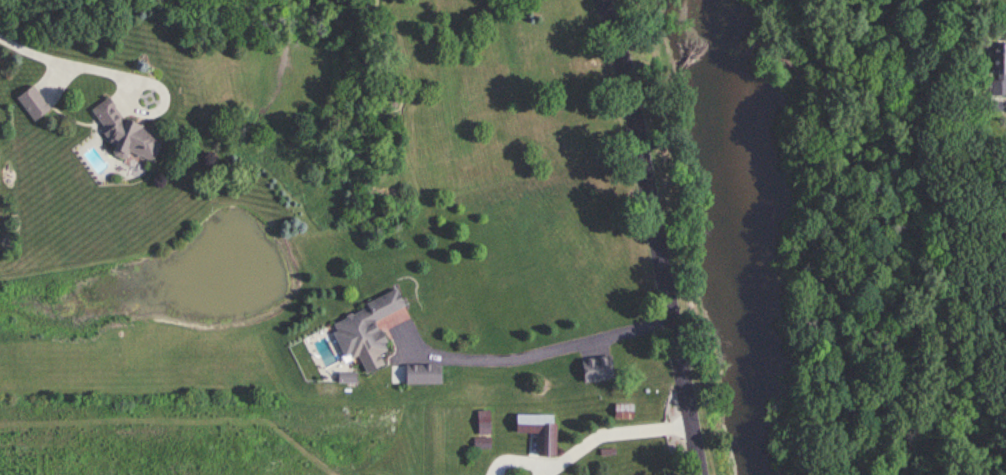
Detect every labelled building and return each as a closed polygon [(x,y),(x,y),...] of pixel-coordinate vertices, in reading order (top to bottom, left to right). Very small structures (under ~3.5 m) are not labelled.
[(988,79),(1005,79),(1005,43),(988,43),(988,79)] [(15,95),(32,121),(48,110),(32,84),(15,95)] [(123,121),(106,96),(89,109),(103,129),(101,134),(111,147),(109,151),(114,157),(123,160),(125,152),(150,161),(158,137),(154,131),(123,121)] [(358,363),(385,351),(371,320),(400,308),(393,292),(327,322),(344,360),(355,355),(358,363)] [(611,356),(579,360),(581,383),(613,379),(611,356)] [(402,385),(438,385),(438,365),(402,365),(402,385)] [(474,438),(472,438),(472,449),(488,449),(487,412),(474,412),(474,438)] [(552,459),(552,416),(512,415),(512,430),(539,430),(539,459),(552,459)]
